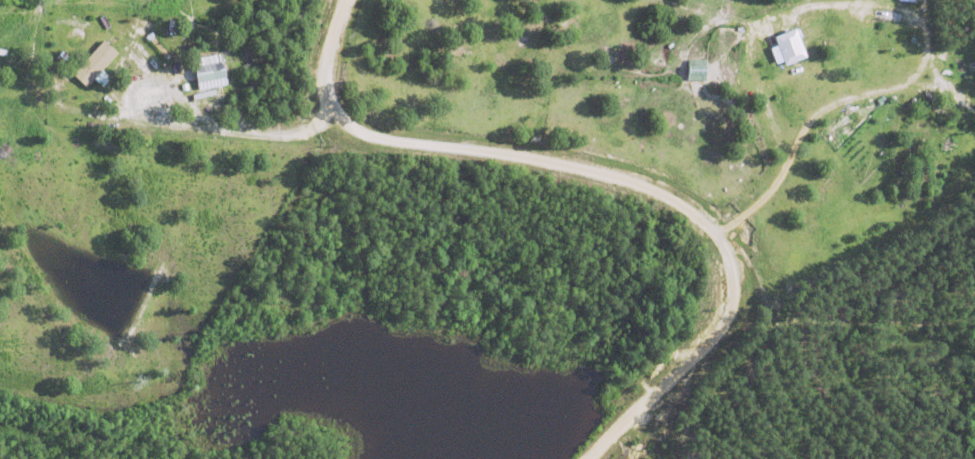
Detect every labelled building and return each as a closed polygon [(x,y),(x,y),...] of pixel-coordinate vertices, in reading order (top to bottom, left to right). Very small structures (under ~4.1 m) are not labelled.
[(807,58),(799,29),(777,34),(784,64),(807,58)] [(118,53),(104,39),(71,73),(86,87),(118,53)]
